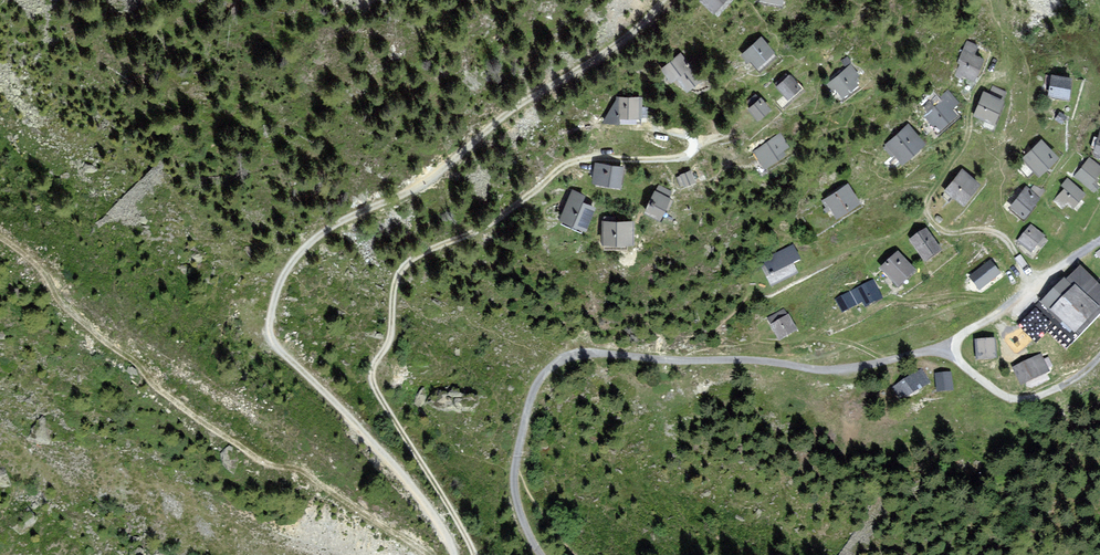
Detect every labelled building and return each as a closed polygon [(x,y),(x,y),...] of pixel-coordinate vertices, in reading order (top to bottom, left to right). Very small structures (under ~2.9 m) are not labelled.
[(701,1),(714,13),(725,0),(702,0),(701,1)] [(773,53),(762,39),(743,55),(749,62),(752,60),(758,66),(773,53)] [(977,46),(967,42),(958,63),(961,64),(957,74),(974,81),(984,60),(973,55),(977,46)] [(663,69),(673,81),(676,79),(687,92),(704,77),(694,64),(690,67),(680,56),(663,69)] [(859,76),(851,66),(828,84),(834,91),(838,89),(844,96),(859,84),(855,79),(859,76)] [(800,87),(790,76),(777,88),(787,99),(800,87)] [(1071,79),(1053,76),(1050,96),(1068,99),(1071,79)] [(1002,100),(984,93),(976,116),(994,123),(1002,100)] [(957,103),(951,96),(926,117),(933,124),(936,122),(941,128),(956,115),(950,108),(957,103)] [(639,99),(619,98),(618,121),(639,121),(639,99)] [(770,111),(760,99),(749,109),(760,120),(770,111)] [(923,143),(908,125),(884,146),(894,157),(897,154),(902,161),(923,143)] [(787,147),(780,135),(754,151),(765,168),(785,155),(781,150),(787,147)] [(1057,157),(1042,142),(1024,159),(1040,175),(1057,157)] [(1090,158),(1075,176),(1093,191),(1097,188),(1091,183),(1099,173),(1099,167),(1090,158)] [(622,168),(597,165),(594,183),(619,187),(622,168)] [(979,183),(963,170),(947,190),(963,203),(979,183)] [(695,182),(691,171),(680,175),(681,177),(678,178),(681,185),(684,184),(684,186),(695,182)] [(1085,194),(1068,179),(1062,186),(1065,189),(1055,201),(1064,209),(1069,203),(1074,207),(1079,202),(1085,194)] [(859,202),(848,185),(822,201),(830,213),(834,211),(837,216),(859,202)] [(1039,198),(1026,189),(1011,209),(1023,218),(1039,198)] [(584,196),(573,191),(561,220),(585,230),(594,208),(581,203),(584,196)] [(669,199),(655,192),(645,212),(659,219),(669,199)] [(632,223),(604,223),(604,245),(632,245),(632,223)] [(1044,236),(1031,226),(1018,242),(1031,252),(1038,243),(1044,236)] [(940,249),(926,229),(911,239),(925,259),(940,249)] [(799,259),(793,246),(766,259),(769,265),(764,267),(772,283),(796,271),(792,262),(799,259)] [(914,270),(897,252),(882,266),(898,284),(914,270)] [(999,272),(990,261),(971,277),(980,288),(999,272)] [(1079,334),(1099,312),(1099,286),(1080,267),(1066,281),(1064,279),(1043,301),(1051,308),(1079,334)] [(881,296),(873,280),(857,288),(837,299),(843,310),(863,300),(865,305),(881,296)] [(795,328),(784,309),(768,318),(780,337),(795,328)] [(995,339),(976,341),(978,357),(996,355),(995,339)] [(1040,355),(1015,367),(1022,383),(1048,371),(1040,355)] [(928,383),(922,372),(896,386),(902,397),(928,383)] [(950,372),(936,374),(939,390),(952,388),(950,372)]
